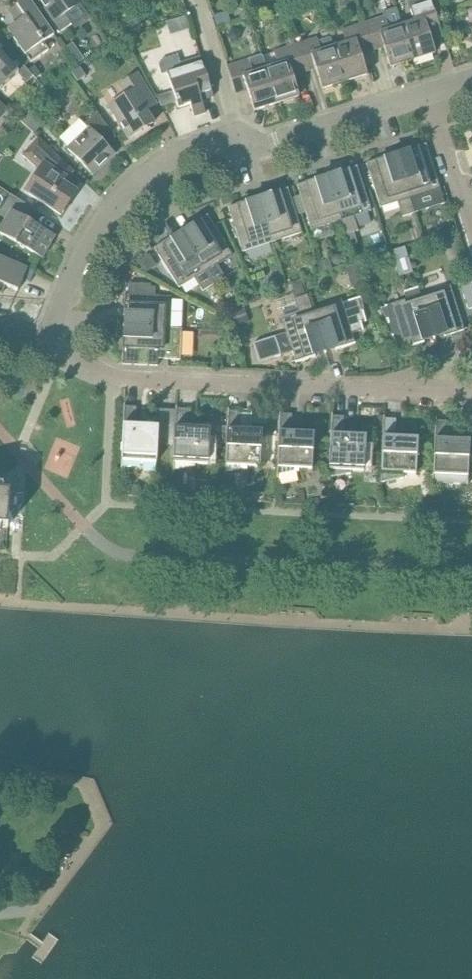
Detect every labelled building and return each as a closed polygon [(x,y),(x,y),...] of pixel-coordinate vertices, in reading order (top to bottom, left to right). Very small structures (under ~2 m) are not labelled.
[(7,29),(17,43),(16,44),(18,48),(20,47),(31,62),(49,50),(43,42),(54,34),(30,0),(24,0),(9,10),(17,22),(7,29)] [(52,17),(49,19),(58,33),(72,24),(65,14),(80,3),(78,0),(79,0),(40,0),(52,17)] [(414,22),(402,26),(413,60),(435,53),(431,40),(443,36),(439,25),(436,16),(432,2),(410,9),(414,22)] [(384,17),(364,23),(371,46),(383,43),(384,49),(390,67),(413,60),(402,26),(396,7),(382,12),(384,17)] [(239,21),(240,23),(249,20),(246,10),(244,11),(242,13),(240,16),(239,17),(239,19),(239,21)] [(216,29),(231,24),(227,12),(212,18),(216,29)] [(346,44),(334,48),(344,82),(367,75),(359,50),(371,46),(364,23),(342,30),(346,44)] [(17,73),(25,82),(33,76),(0,38),(0,88),(17,73)] [(317,38),(296,45),(303,68),(314,65),(322,89),(344,82),(334,48),(331,38),(318,42),(317,38)] [(274,53),(262,57),(266,69),(277,103),(299,96),(293,77),(291,72),(303,68),(296,45),(274,52),(274,53)] [(162,59),(158,66),(161,75),(167,73),(178,108),(190,104),(194,116),(205,113),(201,100),(213,96),(201,57),(180,63),(177,55),(162,59)] [(249,60),(227,67),(235,90),(247,86),(248,91),(254,110),(277,103),(266,69),(262,57),(261,55),(249,59),(249,60)] [(71,71),(76,79),(77,81),(86,77),(86,73),(80,65),(71,71)] [(34,66),(28,70),(35,79),(41,75),(34,66)] [(126,95),(109,106),(129,138),(153,123),(145,111),(156,105),(151,97),(136,73),(119,84),(126,95)] [(8,111),(0,103),(0,120),(8,111)] [(28,108),(19,118),(35,133),(44,123),(28,108)] [(88,129),(68,149),(92,175),(114,154),(104,144),(114,135),(97,112),(84,124),(88,129)] [(38,137),(21,155),(39,171),(25,192),(60,215),(76,191),(66,184),(74,171),(38,137)] [(426,144),(396,154),(415,213),(445,203),(426,144)] [(415,213),(396,154),(366,163),(380,208),(398,202),(403,217),(415,213)] [(327,176),(341,220),(346,235),(355,232),(358,231),(354,216),(371,211),(357,166),(327,176)] [(311,230),(341,220),(327,176),(297,185),(311,230)] [(288,188),(258,197),(272,242),(302,233),(288,188)] [(0,230),(0,234),(42,258),(55,236),(29,221),(35,210),(10,194),(0,212),(0,216),(6,219),(0,230)] [(242,252),(272,242),(258,197),(228,207),(242,252)] [(207,215),(181,231),(205,271),(214,284),(215,287),(228,279),(218,264),(232,255),(207,215)] [(203,291),(214,284),(205,271),(181,231),(154,248),(179,288),(195,278),(203,291)] [(355,232),(346,235),(348,242),(357,239),(355,232)] [(405,248),(393,252),(401,278),(413,274),(409,262),(406,251),(405,248)] [(2,294),(6,286),(18,291),(23,279),(30,283),(34,273),(0,258),(0,293),(2,294)] [(318,262),(321,272),(333,268),(330,259),(318,262)] [(301,282),(292,284),(296,298),(305,295),(301,282)] [(124,295),(123,326),(170,328),(171,299),(171,297),(155,296),(156,287),(150,287),(150,285),(129,284),(128,295),(124,295)] [(450,285),(420,295),(434,339),(464,330),(450,285)] [(406,299),(385,306),(385,307),(386,307),(390,318),(386,319),(393,340),(395,340),(394,339),(401,337),(405,349),(434,339),(420,295),(418,287),(404,292),(406,299)] [(464,294),(469,309),(471,308),(471,291),(464,294)] [(296,363),(325,354),(307,294),(305,295),(296,298),(294,298),(299,313),(281,318),(286,333),(253,343),(259,362),(292,352),(296,363)] [(307,294),(325,354),(355,344),(352,333),(362,330),(362,331),(363,330),(361,323),(365,322),(365,323),(366,323),(359,300),(361,299),(361,298),(342,304),(341,300),(312,309),(307,294)] [(157,366),(157,358),(180,359),(181,328),(170,328),(123,326),(121,364),(157,366)] [(125,404),(124,404),(121,471),(122,471),(122,468),(139,464),(143,464),(143,461),(156,462),(157,444),(173,445),(174,430),(158,429),(158,426),(135,425),(136,407),(125,406),(125,404)] [(177,406),(176,406),(172,473),(174,473),(174,470),(191,467),(195,467),(195,464),(209,464),(210,428),(187,427),(188,409),(177,408),(177,406)] [(229,409),(227,409),(224,476),(226,476),(226,472),(243,469),(247,469),(247,466),(260,467),(262,431),(239,430),(240,412),(229,411),(229,409)] [(281,411),(279,411),(276,478),(278,478),(278,475),(294,471),(298,472),(299,468),(312,469),(314,433),(291,432),(292,414),(281,414),(281,411)] [(333,414),(331,413),(328,481),(329,481),(330,477),(346,474),(350,474),(351,471),(364,471),(366,436),(343,435),(344,417),(332,416),(333,414)] [(383,416),(380,483),(381,483),(385,483),(403,479),(403,473),(416,474),(418,438),(395,437),(396,419),(384,418),(385,416),(383,416)] [(435,418),(432,485),(433,485),(434,483),(468,486),(468,476),(469,458),(470,441),(447,440),(448,421),(436,421),(436,418),(435,418)] [(216,432),(216,443),(226,444),(226,433),(216,432)] [(7,527),(9,492),(5,492),(0,492),(0,527),(7,527)]
